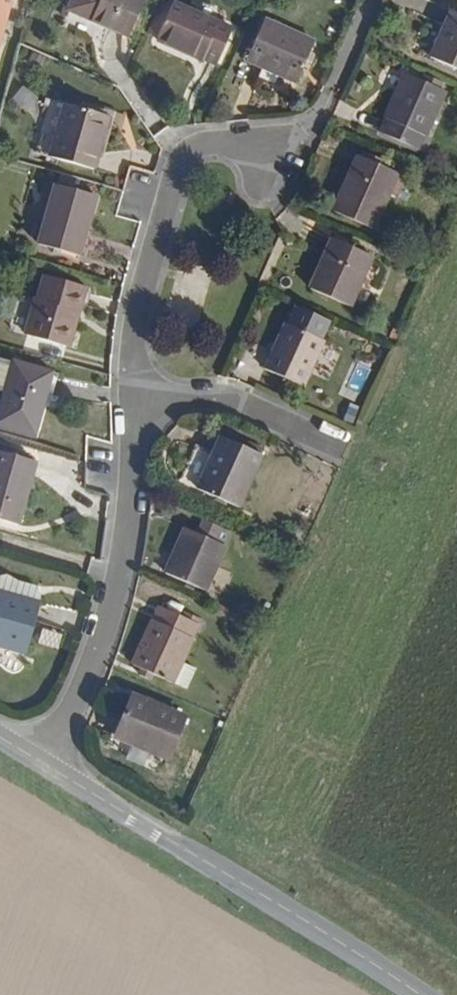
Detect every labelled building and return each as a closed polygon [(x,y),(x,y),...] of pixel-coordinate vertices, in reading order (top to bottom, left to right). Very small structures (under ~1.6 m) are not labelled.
[(1,66),(14,9),(26,3),(27,0),(0,0),(0,66),(1,66)] [(128,32),(140,2),(136,0),(68,0),(65,8),(128,32)] [(219,54),(233,16),(192,0),(174,0),(174,1),(171,0),(165,0),(154,29),(219,54)] [(456,57),(456,5),(445,0),(427,45),(456,57)] [(247,46),(304,68),(319,27),(263,5),(247,46)] [(381,126),(412,139),(435,80),(395,64),(377,109),(386,113),(381,126)] [(22,140),(69,154),(85,95),(39,82),(22,140)] [(328,198),(366,214),(388,160),(350,144),(328,198)] [(30,233),(79,247),(96,189),(47,174),(30,233)] [(212,198),(224,203),(230,188),(219,184),(212,198)] [(303,278),(343,293),(364,243),(324,227),(303,278)] [(28,331),(71,343),(89,282),(46,270),(28,331)] [(262,365),(300,380),(319,334),(281,319),(271,345),(265,347),(259,360),(262,365)] [(11,393),(19,366),(5,362),(0,379),(0,390),(11,393)] [(3,421),(35,430),(52,372),(20,362),(19,366),(11,393),(3,421)] [(197,485),(239,502),(260,448),(219,431),(197,485)] [(4,509),(22,448),(0,441),(0,508),(4,509)] [(162,567),(208,586),(232,524),(201,511),(197,522),(183,517),(162,567)] [(0,569),(0,584),(39,595),(44,578),(5,567),(0,569)] [(31,650),(46,597),(39,595),(0,584),(0,627),(3,628),(0,637),(0,641),(31,650)] [(191,660),(175,654),(191,615),(154,600),(131,659),(184,680),(191,660)] [(118,735),(172,756),(190,711),(136,689),(118,735)]
